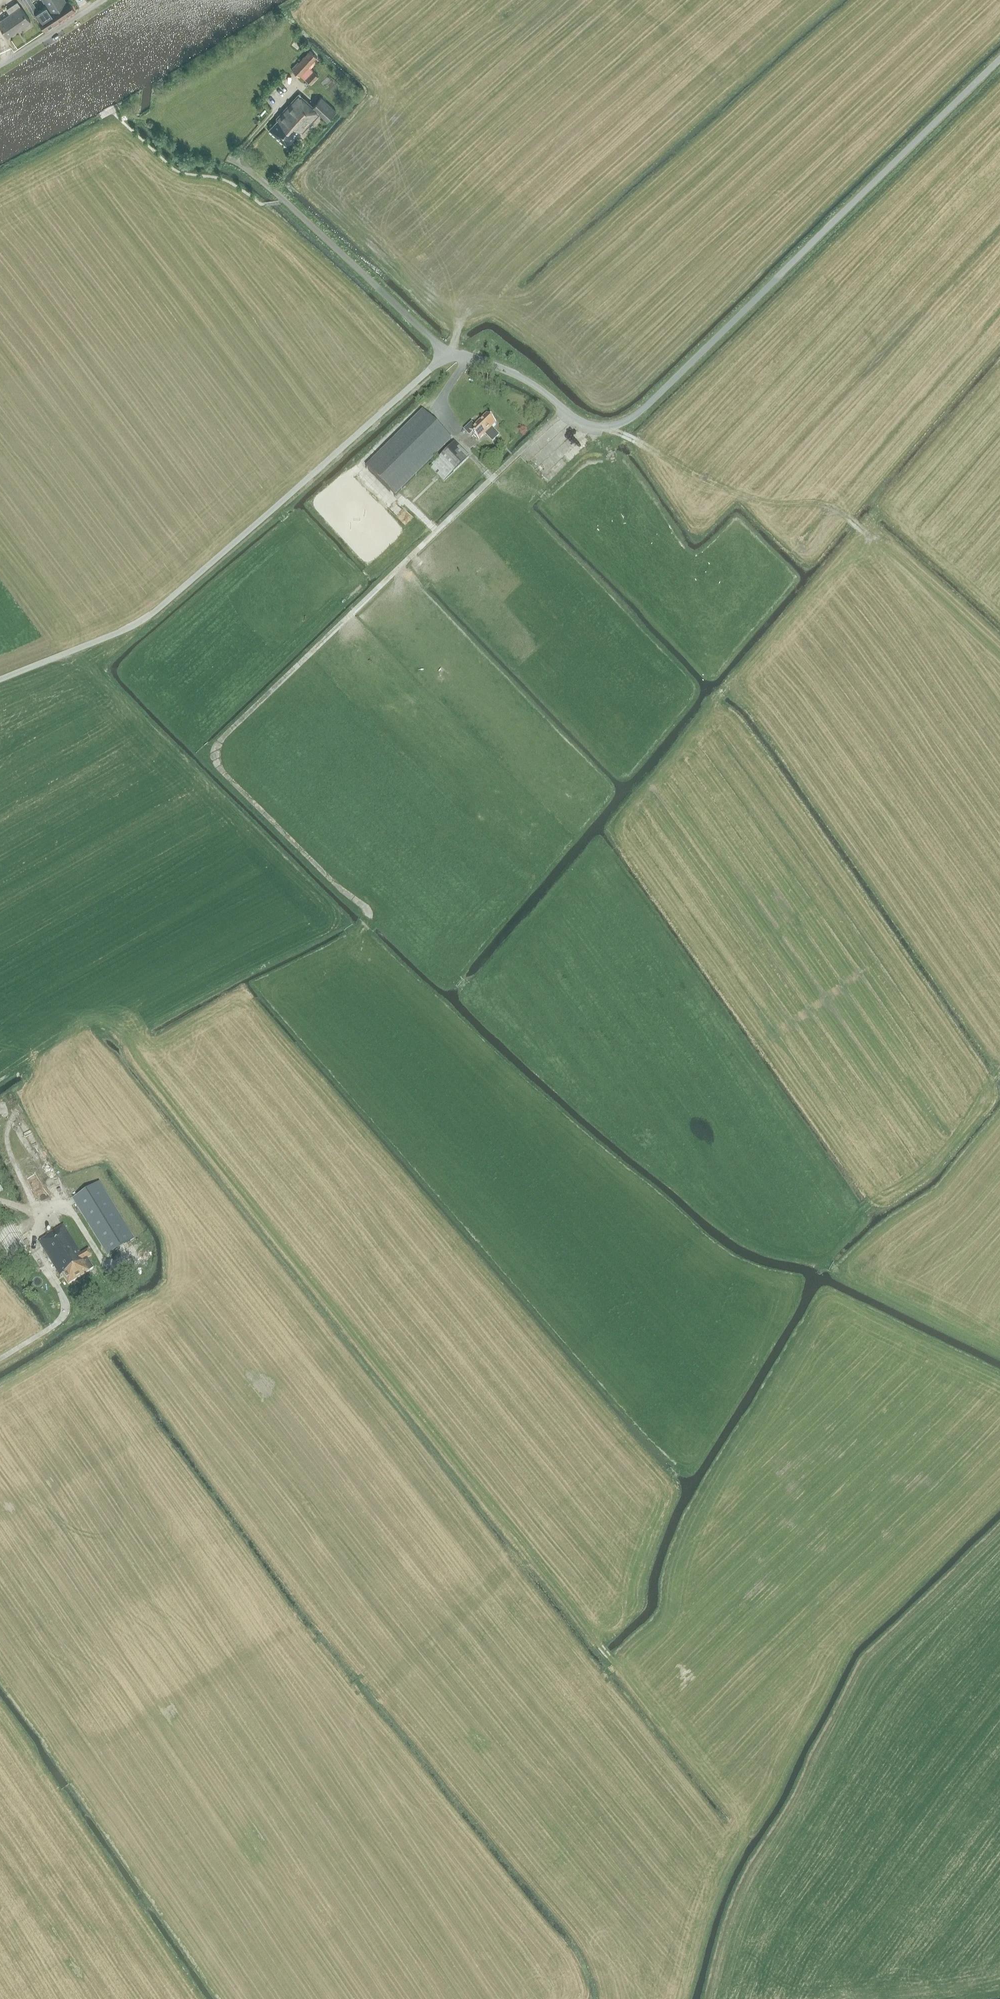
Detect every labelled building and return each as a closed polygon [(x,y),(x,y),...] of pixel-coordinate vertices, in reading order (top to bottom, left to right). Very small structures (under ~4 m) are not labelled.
[(48,8),(46,9),(45,7),(39,11),(34,5),(31,0),(23,0),(29,9),(34,17),(36,16),(46,31),(58,23),(48,8)] [(48,8),(58,23),(76,11),(69,0),(66,2),(65,0),(43,0),(48,8)] [(31,22),(17,2),(9,8),(7,10),(10,14),(0,21),(0,26),(8,37),(31,22)] [(299,77),(317,58),(310,51),(292,70),(299,77)] [(318,76),(313,71),(305,79),(311,84),(318,76)] [(287,146),(301,131),(303,132),(320,113),(328,120),(336,111),(321,97),(313,106),(299,94),(276,119),(278,120),(269,129),(287,146)] [(423,411),(366,467),(394,496),(451,439),(423,411)] [(483,435),(496,423),(487,413),(475,425),(471,421),(463,429),(469,435),(472,432),(478,439),(483,434),(483,435)] [(576,455),(581,449),(569,438),(564,444),(576,455)] [(456,444),(431,468),(444,481),(469,457),(456,444)] [(108,1255),(135,1239),(100,1182),(73,1198),(108,1255)] [(30,1253),(22,1242),(26,1239),(16,1223),(2,1232),(12,1248),(19,1260),(30,1253)] [(46,1237),(39,1242),(60,1275),(62,1274),(68,1284),(94,1268),(88,1258),(92,1256),(88,1250),(81,1254),(63,1225),(46,1236),(46,1237)]
